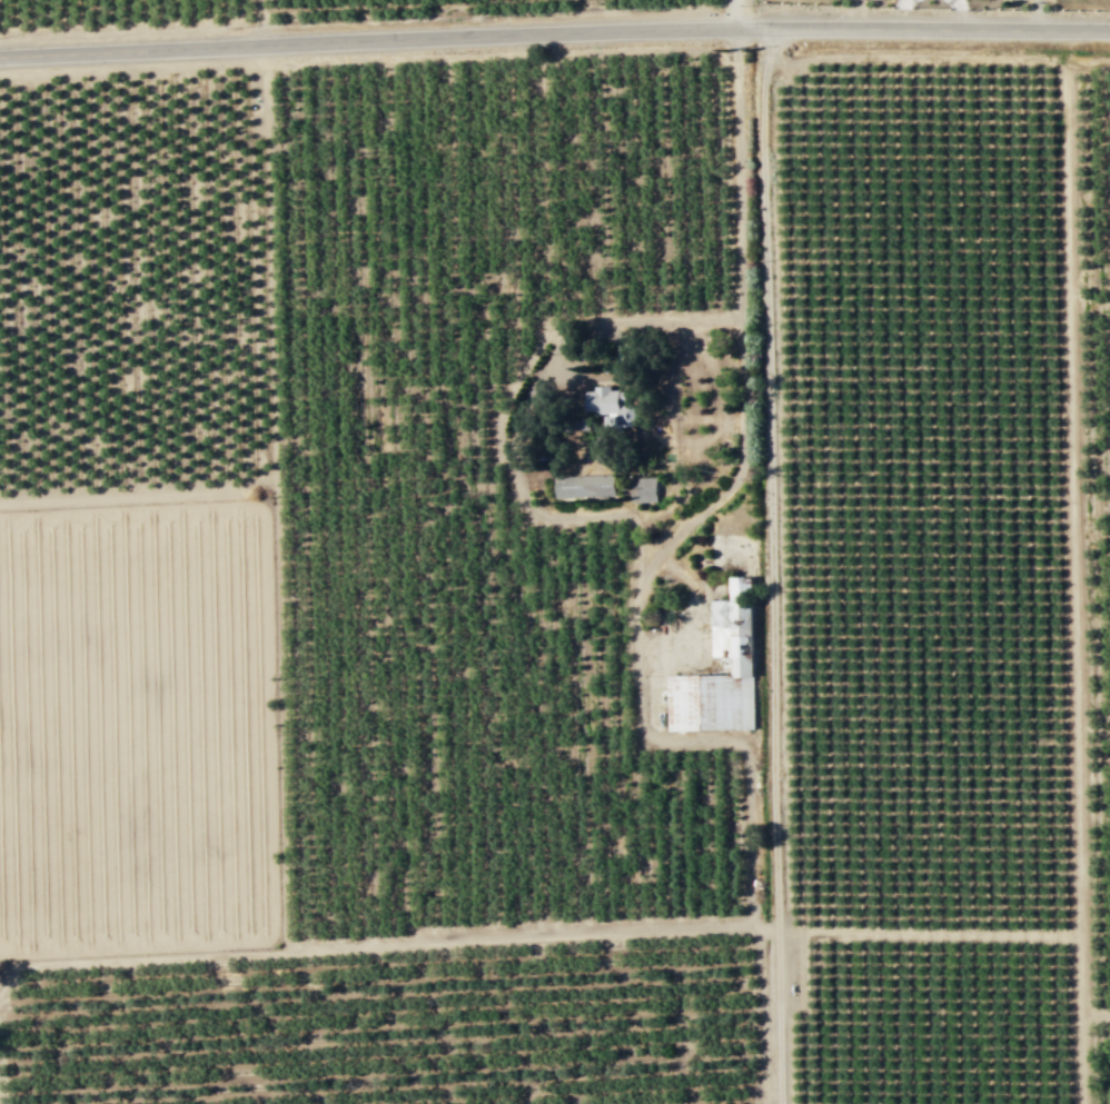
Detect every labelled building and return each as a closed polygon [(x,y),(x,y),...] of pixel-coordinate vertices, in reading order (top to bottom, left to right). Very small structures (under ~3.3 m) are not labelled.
[(604,425),(634,425),(634,405),(623,405),(623,390),(609,390),(609,387),(584,388),(584,413),(604,413),(604,425)] [(614,495),(613,475),(553,477),(554,498),(614,495)] [(655,477),(630,477),(631,501),(656,500),(655,477)] [(754,728),(749,596),(750,596),(750,576),(728,577),(729,600),(710,600),(712,656),(730,656),(731,674),(666,676),(668,731),(754,728)]
